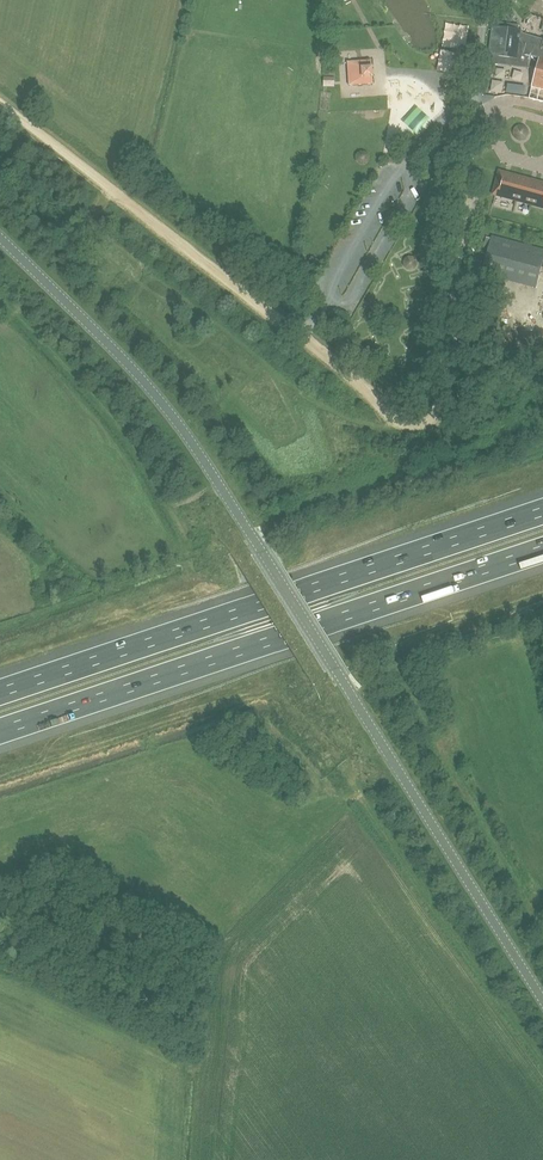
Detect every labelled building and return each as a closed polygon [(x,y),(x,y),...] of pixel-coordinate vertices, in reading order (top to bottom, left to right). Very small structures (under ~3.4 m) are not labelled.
[(531,56),(539,58),(531,87),(542,90),(542,40),(522,34),(522,31),(518,30),(519,25),(498,22),(497,28),(493,27),(489,56),(513,59),(512,61),(528,66),(531,56)] [(349,86),(372,84),(371,61),(348,62),(349,86)] [(334,82),(335,77),(324,77),(323,87),(334,87),(334,84),(334,82)] [(406,121),(421,135),(436,119),(421,105),(406,121)] [(522,177),(500,171),(494,194),(516,200),(531,204),(542,207),(542,183),(537,181),(522,177)] [(485,272),(537,286),(542,264),(542,249),(494,236),(485,272)]
